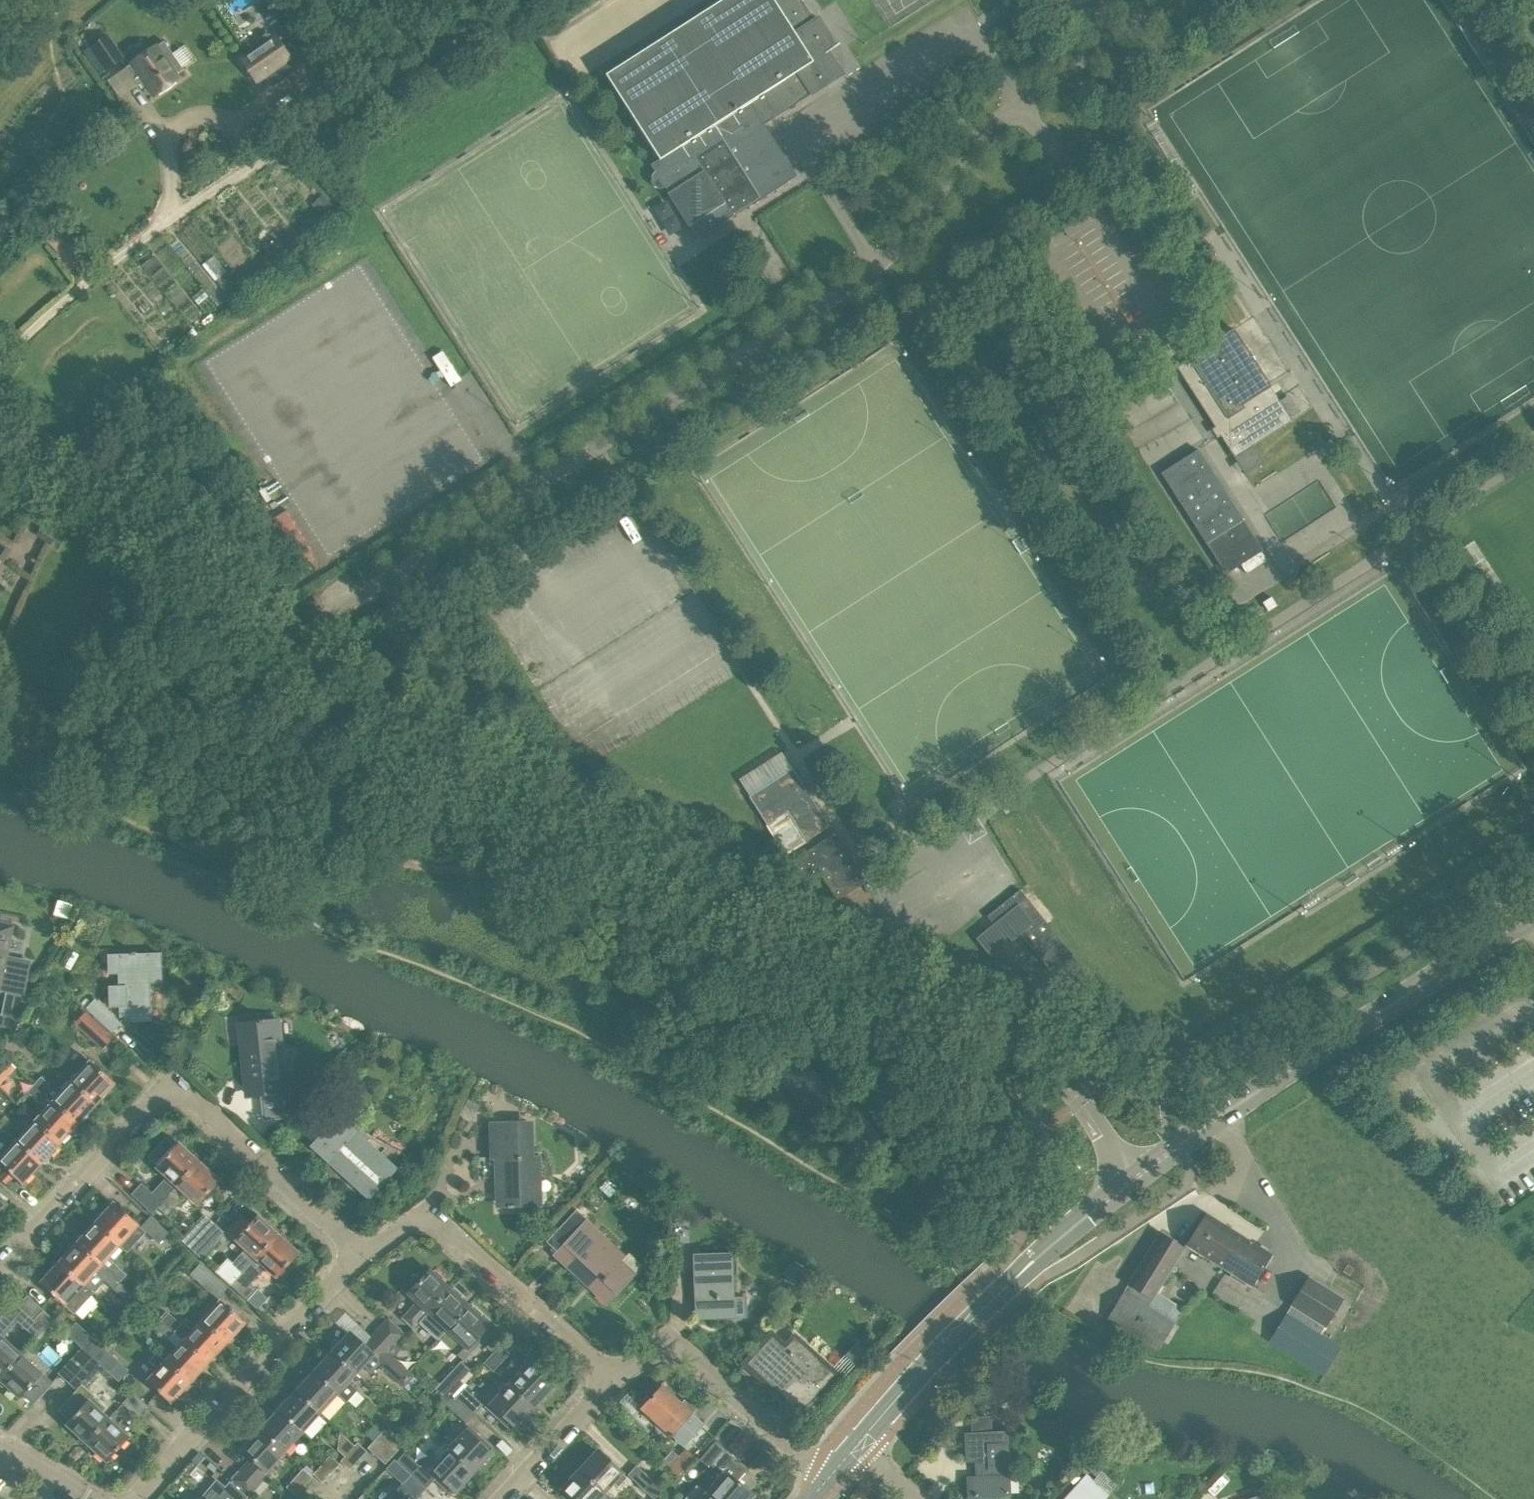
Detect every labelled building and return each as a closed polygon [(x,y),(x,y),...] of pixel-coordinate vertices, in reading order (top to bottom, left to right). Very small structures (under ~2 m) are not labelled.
[(733,217),(753,205),(797,177),(764,126),(772,120),(776,115),(777,109),(773,104),(768,102),(762,104),(758,97),(812,63),(772,0),(723,0),(604,76),(659,161),(650,166),(655,173),(651,177),(651,183),(654,188),(659,191),(665,189),(668,193),(669,192),(660,178),(676,168),(675,166),(682,162),(683,163),(694,156),(733,217)] [(812,63),(758,97),(762,104),(768,102),(773,104),(777,109),(776,115),(776,117),(842,75),(828,53),(839,46),(838,45),(836,46),(818,19),(814,21),(800,0),(772,0),(812,63)] [(265,76),(273,87),(298,70),(274,36),(272,38),(270,35),(266,34),(259,39),(259,42),(261,45),(241,59),(257,82),(265,76)] [(121,60),(105,37),(90,47),(106,70),(121,60)] [(139,85),(140,84),(145,81),(155,94),(178,78),(175,75),(184,69),(164,41),(128,66),(126,67),(139,85)] [(319,94),(311,98),(317,108),(324,103),(319,94)] [(725,223),(733,217),(694,156),(683,163),(682,162),(675,166),(676,168),(660,178),(669,192),(668,193),(669,194),(670,193),(691,225),(689,226),(699,241),(725,224),(725,223)] [(323,194),(312,205),(322,215),(333,205),(323,194)] [(308,228),(301,233),(306,238),(312,233),(308,228)] [(1212,429),(1217,437),(1220,435),(1235,457),(1254,445),(1292,420),(1271,387),(1271,386),(1234,328),(1189,358),(1190,359),(1177,367),(1215,427),(1212,429)] [(1265,462),(1254,445),(1235,457),(1245,474),(1265,462)] [(1208,546),(1244,521),(1198,449),(1161,473),(1208,546)] [(288,566),(311,553),(287,509),(263,522),(288,566)] [(1208,546),(1226,574),(1263,550),(1244,521),(1208,546)] [(65,538),(44,525),(37,535),(58,549),(65,538)] [(12,550),(0,543),(0,569),(12,550)] [(1271,597),(1263,602),(1268,610),(1276,605),(1271,597)] [(793,768),(749,796),(767,824),(785,854),(806,841),(830,826),(793,768)] [(834,833),(791,861),(794,866),(803,881),(819,872),(837,900),(865,882),(834,833)] [(1021,934),(1067,991),(1088,974),(1048,923),(1026,896),(1020,889),(987,916),(993,924),(976,938),(991,958),(1021,934)] [(6,992),(20,995),(24,979),(15,977),(19,959),(6,957),(13,926),(7,925),(8,920),(0,919),(0,991),(6,992)] [(109,987),(110,1007),(120,1007),(120,1017),(132,1016),(133,1021),(151,1020),(149,982),(161,981),(159,952),(107,955),(108,974),(118,973),(119,987),(109,987)] [(9,1016),(18,1018),(30,997),(20,995),(6,992),(1,1014),(9,1016)] [(85,998),(81,1003),(112,1031),(120,1023),(95,999),(91,1003),(85,998)] [(102,1047),(111,1036),(84,1012),(75,1023),(102,1047)] [(243,1040),(249,1095),(262,1094),(265,1118),(287,1116),(304,1095),(283,1078),(276,1018),(237,1023),(239,1041),(243,1040)] [(23,1038),(16,1032),(10,1038),(17,1045),(23,1038)] [(68,1061),(60,1070),(65,1075),(71,1080),(95,1103),(113,1083),(89,1061),(83,1055),(73,1066),(68,1061)] [(17,1068),(7,1059),(0,1067),(0,1085),(17,1068)] [(339,1103),(349,1093),(339,1084),(341,1081),(332,1073),(318,1088),(327,1096),(329,1094),(339,1103)] [(48,1083),(41,1090),(52,1100),(77,1123),(95,1103),(71,1080),(65,1075),(54,1087),(50,1084),(49,1084),(48,1083)] [(34,1083),(41,1090),(48,1083),(41,1077),(34,1083)] [(46,1108),(52,1100),(41,1090),(34,1083),(28,1091),(46,1108)] [(471,1119),(479,1105),(468,1099),(461,1113),(471,1119)] [(58,1143),(77,1123),(52,1100),(46,1108),(34,1120),(58,1143)] [(336,1114),(309,1144),(367,1195),(394,1165),(336,1114)] [(5,1116),(0,1122),(0,1125),(12,1136),(19,1128),(5,1116)] [(40,1162),(58,1143),(34,1120),(16,1140),(40,1162)] [(500,1194),(500,1204),(532,1204),(531,1140),(525,1140),(525,1122),(490,1123),(490,1157),(495,1157),(496,1194),(500,1194)] [(132,1194),(153,1213),(158,1207),(157,1206),(167,1195),(198,1160),(178,1142),(176,1145),(165,1135),(147,1155),(157,1165),(155,1166),(167,1177),(152,1193),(142,1184),(132,1194)] [(0,1157),(0,1161),(6,1167),(0,1173),(0,1177),(7,1183),(14,1174),(22,1182),(40,1162),(16,1140),(0,1157)] [(157,1206),(158,1207),(167,1215),(185,1194),(195,1203),(218,1179),(198,1160),(167,1195),(157,1206)] [(95,1222),(119,1244),(127,1252),(146,1232),(113,1202),(95,1222)] [(576,1210),(546,1242),(556,1251),(554,1253),(607,1303),(634,1274),(622,1262),(581,1224),(586,1219),(576,1210)] [(205,1214),(182,1239),(193,1249),(215,1224),(205,1214)] [(1252,1287),(1272,1255),(1206,1214),(1186,1246),(1231,1274),(1230,1277),(1245,1286),(1246,1283),(1252,1287)] [(226,1260),(216,1271),(231,1285),(241,1274),(241,1273),(255,1258),(278,1234),(258,1215),(250,1224),(240,1215),(225,1231),(235,1240),(245,1249),(231,1264),(226,1260)] [(159,1244),(169,1233),(151,1216),(141,1227),(159,1244)] [(77,1242),(120,1282),(127,1274),(108,1257),(119,1244),(95,1222),(77,1242)] [(193,1249),(202,1258),(225,1233),(215,1224),(193,1249)] [(1175,1322),(1149,1306),(1185,1249),(1160,1233),(1127,1285),(1107,1318),(1158,1350),(1175,1322)] [(231,1285),(247,1300),(257,1289),(251,1283),(265,1268),(274,1277),(297,1252),(278,1234),(255,1258),(241,1273),(241,1274),(231,1285)] [(58,1262),(93,1294),(104,1281),(113,1290),(120,1282),(77,1242),(58,1262)] [(730,1252),(693,1254),(695,1317),(745,1315),(744,1296),(732,1296),(730,1252)] [(58,1262),(40,1282),(75,1313),(93,1294),(58,1262)] [(243,1322),(218,1299),(227,1289),(200,1264),(190,1274),(214,1296),(196,1316),(201,1320),(225,1342),(243,1322)] [(413,1328),(427,1312),(449,1288),(440,1280),(442,1277),(434,1269),(431,1272),(429,1270),(417,1283),(411,1277),(401,1287),(417,1302),(402,1318),(413,1328)] [(1309,1277),(1291,1305),(1290,1305),(1268,1341),(1324,1376),(1342,1348),(1307,1325),(1311,1318),(1325,1326),(1343,1298),(1309,1277)] [(427,1312),(420,1320),(439,1338),(468,1306),(459,1298),(462,1295),(454,1288),(451,1291),(449,1288),(427,1312)] [(21,1354),(2,1337),(18,1320),(38,1339),(54,1321),(36,1305),(27,1296),(18,1306),(14,1303),(0,1318),(0,1377),(21,1354)] [(468,1306),(439,1338),(462,1359),(471,1350),(467,1347),(488,1325),(479,1316),(481,1313),(473,1305),(470,1308),(468,1306)] [(225,1342),(201,1320),(192,1329),(183,1322),(181,1324),(169,1313),(162,1320),(175,1333),(183,1339),(182,1339),(207,1362),(225,1342)] [(406,1335),(387,1318),(379,1327),(398,1344),(406,1335)] [(168,1340),(175,1333),(162,1320),(155,1328),(168,1340)] [(92,1357),(93,1357),(103,1346),(76,1322),(66,1333),(82,1348),(92,1357)] [(398,1344),(379,1327),(370,1336),(394,1357),(404,1347),(399,1343),(398,1344)] [(334,1348),(332,1351),(355,1372),(364,1363),(372,1370),(378,1363),(404,1388),(415,1376),(409,1371),(394,1357),(370,1336),(369,1337),(363,1344),(350,1331),(346,1335),(342,1340),(339,1337),(331,1345),(334,1348)] [(164,1359),(189,1382),(207,1362),(182,1339),(183,1339),(175,1333),(168,1340),(175,1347),(164,1359)] [(784,1399),(797,1385),(814,1401),(837,1375),(794,1336),(785,1345),(772,1334),(745,1364),(784,1399)] [(500,1344),(484,1362),(493,1370),(509,1352),(500,1344)] [(845,1356),(854,1364),(865,1352),(856,1344),(845,1356)] [(103,1346),(93,1357),(92,1357),(103,1367),(119,1381),(129,1370),(103,1346)] [(92,1357),(82,1348),(58,1373),(69,1383),(92,1357)] [(316,1368),(313,1371),(347,1402),(358,1390),(348,1381),(355,1372),(332,1351),(323,1360),(321,1358),(313,1366),(316,1368)] [(149,1361),(157,1367),(146,1379),(171,1402),(189,1382),(164,1359),(157,1352),(149,1361)] [(23,1393),(34,1403),(53,1382),(21,1354),(0,1377),(0,1380),(19,1397),(23,1393)] [(69,1383),(77,1390),(59,1410),(70,1420),(66,1424),(86,1442),(108,1417),(103,1412),(107,1408),(95,1397),(96,1396),(85,1386),(103,1367),(92,1357),(69,1383)] [(507,1384),(532,1407),(555,1383),(530,1360),(507,1384)] [(463,1385),(458,1380),(469,1369),(460,1361),(435,1387),(436,1389),(433,1392),(445,1403),(453,1395),(463,1385)] [(319,1412),(336,1393),(347,1402),(313,1371),(305,1380),(302,1378),(295,1386),(297,1388),(295,1390),(319,1412)] [(514,1426),(532,1407),(507,1384),(495,1397),(494,1396),(485,1405),(507,1426),(511,1422),(514,1426)] [(672,1439),(673,1438),(682,1447),(704,1424),(662,1384),(639,1407),(654,1421),(656,1419),(671,1434),(669,1436),(672,1439)] [(464,1389),(456,1397),(473,1413),(481,1405),(464,1389)] [(281,1407),(278,1410),(301,1431),(319,1412),(295,1390),(288,1399),(285,1397),(278,1404),(281,1407)] [(132,1392),(122,1403),(141,1420),(151,1409),(132,1392)] [(445,1403),(448,1406),(465,1422),(473,1413),(456,1397),(455,1398),(453,1396),(453,1395),(445,1403)] [(263,1426),(260,1429),(283,1451),(301,1431),(278,1410),(270,1418),(268,1416),(260,1424),(263,1426)] [(129,1435),(108,1417),(86,1442),(106,1460),(129,1435)] [(458,1436),(446,1449),(471,1472),(489,1452),(486,1449),(489,1446),(467,1425),(457,1435),(458,1436)] [(265,1470),(283,1451),(260,1429),(252,1439),(249,1437),(242,1444),(245,1447),(242,1449),(251,1457),(247,1461),(266,1479),(270,1475),(265,1470)] [(377,1455),(393,1437),(384,1429),(368,1447),(377,1455)] [(339,1432),(337,1450),(344,1456),(354,1446),(339,1432)] [(976,1459),(977,1478),(967,1478),(968,1496),(975,1496),(975,1498),(991,1498),(991,1495),(1008,1495),(1006,1445),(1007,1445),(1006,1432),(966,1433),(967,1459),(976,1459)] [(403,1447),(393,1437),(377,1455),(387,1464),(403,1447)] [(350,1468),(366,1451),(357,1442),(341,1460),(350,1468)] [(715,1498),(746,1498),(751,1494),(737,1482),(748,1469),(726,1450),(726,1451),(715,1442),(700,1460),(712,1469),(715,1465),(725,1473),(708,1493),(715,1498)] [(429,1456),(420,1465),(425,1470),(448,1491),(451,1487),(454,1490),(471,1472),(446,1449),(441,1445),(430,1457),(429,1456)] [(1117,1457),(1103,1445),(1085,1464),(1099,1476),(1117,1457)] [(686,1448),(668,1467),(678,1476),(696,1457),(686,1448)] [(580,1468),(605,1492),(614,1482),(619,1486),(627,1477),(597,1450),(580,1468)] [(404,1452),(396,1461),(411,1475),(413,1477),(421,1469),(404,1452)] [(322,1481),(338,1464),(329,1455),(313,1472),(322,1481)] [(266,1479),(247,1461),(239,1470),(256,1486),(253,1489),(260,1495),(270,1483),(266,1479)] [(662,1461),(662,1462),(657,1467),(664,1472),(668,1467),(662,1461)] [(629,1474),(656,1498),(657,1498),(665,1491),(637,1465),(629,1474)] [(286,1486),(294,1494),(311,1477),(302,1468),(286,1486)] [(605,1492),(580,1468),(562,1487),(565,1491),(562,1494),(568,1498),(598,1498),(605,1492)] [(256,1486),(239,1470),(230,1479),(232,1480),(248,1495),(253,1489),(256,1486)] [(389,1498),(417,1498),(426,1489),(413,1477),(411,1475),(402,1485),(401,1484),(391,1495),(392,1495),(389,1498)] [(1109,1493),(1089,1476),(1068,1498),(1104,1498),(1109,1493)] [(248,1495),(232,1480),(225,1488),(216,1481),(201,1498),(202,1498),(244,1498),(248,1495)] [(708,1493),(698,1483),(683,1498),(715,1498),(708,1493)] [(1277,1491),(1253,1498),(1279,1498),(1277,1491)]
